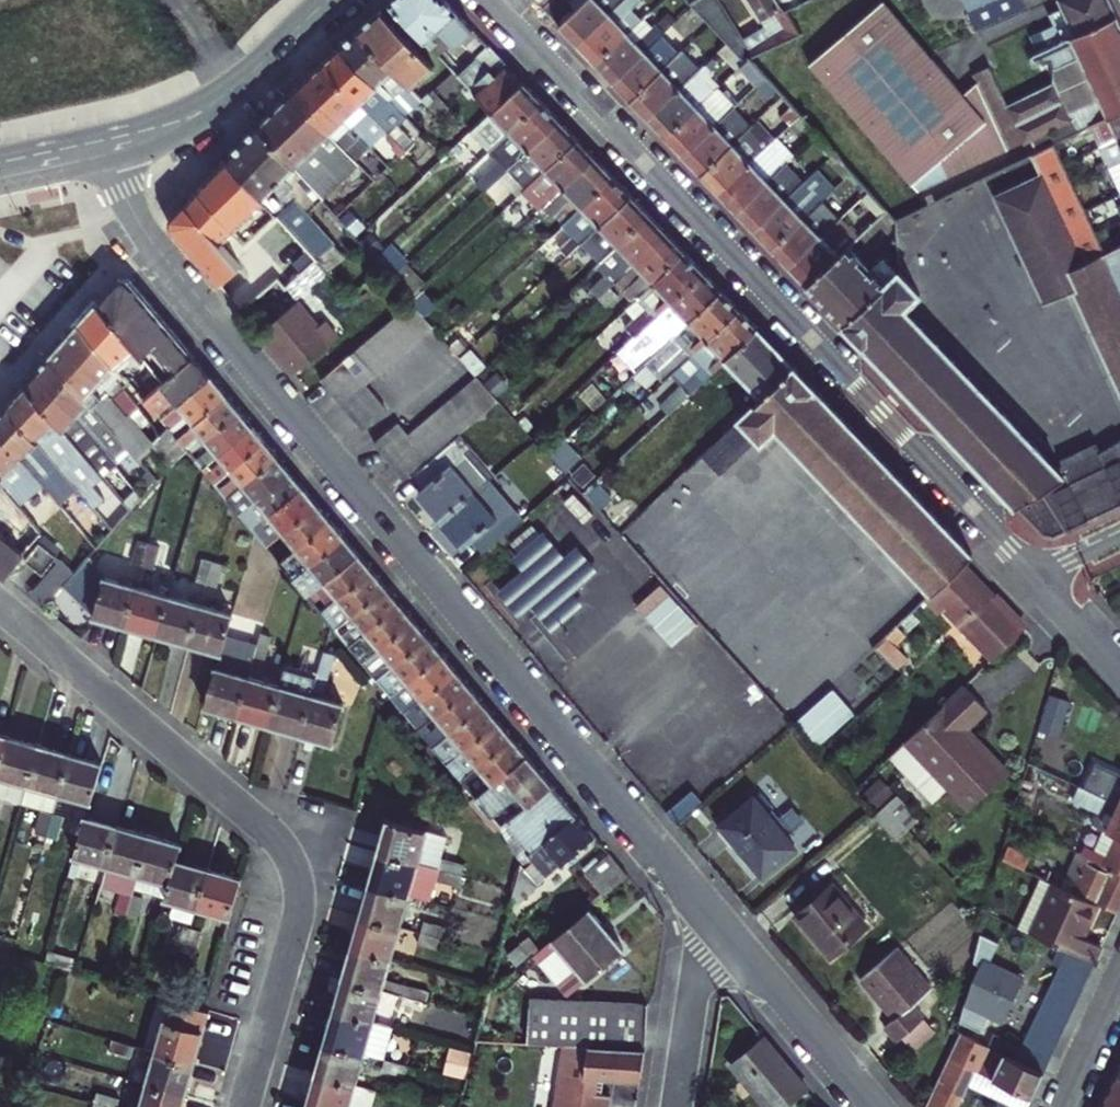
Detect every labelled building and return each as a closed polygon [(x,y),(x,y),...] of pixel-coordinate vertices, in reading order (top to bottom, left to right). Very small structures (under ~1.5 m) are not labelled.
[(385,0),(479,100),(491,112),(522,82),(502,61),(490,73),(474,56),(464,66),(451,53),(447,57),(441,50),(447,44),(458,42),(472,30),(444,0),(385,0)] [(539,14),(554,0),(526,0),(539,14)] [(539,14),(557,32),(572,17),(556,0),(554,0),(539,14)] [(572,17),(590,0),(556,0),(572,17)] [(574,51),(624,2),(622,0),(590,0),(572,17),(557,32),(574,51)] [(574,51),(592,70),(625,38),(615,28),(634,10),(626,0),(624,2),(574,51)] [(706,29),(724,48),(741,65),(752,60),(742,46),(718,8),(713,0),(701,0),(686,9),(706,29)] [(742,46),(752,60),(796,39),(772,0),(742,0),(763,33),(742,46)] [(1083,72),(1119,56),(1119,32),(1105,0),(1066,0),(1058,3),(1063,14),(1048,21),(1053,33),(1035,41),(1040,50),(1033,53),(1041,71),(1049,68),(1052,75),(1052,76),(1080,64),(1083,72)] [(377,6),(352,28),(406,84),(429,62),(377,6)] [(959,100),(880,7),(806,70),(914,197),(1023,149),(1069,127),(1066,119),(1063,113),(1076,107),(1065,83),(1051,89),(1006,111),(989,74),(974,81),(976,86),(959,100)] [(592,70),(610,88),(661,38),(653,30),(649,33),(639,24),(625,38),(592,70)] [(352,28),(336,43),(385,98),(398,85),(404,92),(408,87),(406,84),(352,28)] [(706,29),(698,38),(716,56),(724,48),(706,29)] [(993,72),(1033,53),(1040,50),(1035,41),(1030,29),(983,52),(993,72)] [(610,88),(627,107),(660,75),(651,66),(670,47),(661,38),(610,88)] [(336,43),(318,60),(384,129),(400,114),(385,98),(336,43)] [(1083,72),(1098,105),(1106,123),(1119,117),(1119,56),(1083,72)] [(318,60),(301,76),(368,145),(384,129),(318,60)] [(1052,75),(1052,86),(1083,72),(1080,64),(1052,76),(1052,75)] [(670,85),(660,75),(627,107),(645,126),(697,75),(689,67),(670,85)] [(1063,113),(1066,119),(1069,127),(1071,126),(1077,137),(1088,132),(1106,123),(1098,105),(1083,72),(1052,86),(1051,89),(1065,83),(1076,107),(1063,113)] [(695,112),(686,102),(705,84),(697,75),(645,126),(663,143),(695,112)] [(286,92),(327,133),(337,143),(342,149),(352,159),(368,145),(301,76),(286,92)] [(489,131),(498,141),(540,101),(522,82),(491,112),(469,133),(478,142),(489,131)] [(425,90),(417,97),(428,108),(432,112),(440,105),(425,90)] [(307,184),(315,193),(334,215),(345,205),(321,168),(308,152),(327,133),(286,92),(254,124),(309,182),(307,184)] [(540,101),(498,141),(508,150),(497,161),(505,169),(558,119),(540,101)] [(695,112),(663,143),(680,162),(732,112),(724,104),(705,122),(695,112)] [(418,133),(434,117),(430,114),(432,112),(428,108),(410,125),(418,133)] [(680,162),(698,180),(750,131),(732,112),(680,162)] [(447,130),(434,117),(418,133),(430,146),(447,130)] [(1116,146),(1119,144),(1119,117),(1106,123),(1116,146)] [(558,119),(505,169),(513,178),(534,158),(544,169),(576,139),(558,119)] [(254,124),(223,157),(270,209),(275,214),(282,223),(294,237),(314,259),(332,243),(301,208),(315,193),(307,184),(309,182),(254,124)] [(1069,127),(1023,149),(1028,160),(1029,159),(1051,149),(1077,137),(1071,126),(1069,127)] [(698,180),(715,198),(766,148),(750,131),(698,180)] [(387,164),(397,153),(402,148),(394,139),(377,155),(387,164)] [(576,139),(544,169),(554,179),(533,199),(541,207),(594,157),(576,139)] [(459,142),(449,152),(457,160),(468,151),(459,142)] [(342,149),(337,143),(330,151),(335,156),(342,149)] [(715,198),(734,218),(766,187),(755,175),(774,157),(766,148),(715,198)] [(992,202),(1035,294),(1063,280),(1105,260),(1100,249),(1097,242),(1096,240),(1051,149),(1029,159),(1040,180),(992,202)] [(377,155),(362,169),(371,179),(387,164),(377,155)] [(263,264),(227,296),(238,309),(275,276),(283,286),(314,259),(294,237),(282,223),(275,214),(270,209),(223,157),(195,188),(263,264)] [(594,157),(541,207),(531,216),(540,225),(570,196),(580,206),(611,176),(594,157)] [(766,187),(734,218),(752,236),(801,189),(783,170),(766,187)] [(611,176),(580,206),(571,215),(580,225),(569,235),(577,244),(579,242),(629,194),(611,176)] [(801,189),(752,236),(769,254),(802,223),(792,213),(811,195),(803,186),(801,189)] [(217,284),(227,296),(263,264),(195,188),(182,202),(234,261),(230,265),(234,270),(217,284)] [(598,261),(607,252),(648,214),(629,194),(579,242),(598,261)] [(168,226),(217,284),(234,270),(230,265),(234,261),(182,202),(169,216),(168,226)] [(769,254),(788,273),(837,226),(819,207),(802,223),(769,254)] [(648,214),(607,252),(617,263),(606,274),(613,282),(665,232),(648,214)] [(837,226),(788,273),(806,293),(847,253),(857,243),(839,224),(837,226)] [(642,271),(651,282),(684,251),(665,232),(613,282),(622,290),(642,271)] [(1097,242),(1100,249),(1105,260),(1119,253),(1119,239),(1119,240),(1110,237),(1097,242)] [(634,335),(644,326),(670,301),(702,271),(684,251),(651,282),(636,297),(645,307),(626,326),(634,335)] [(843,332),(864,353),(903,316),(918,301),(896,279),(884,291),(847,253),(806,293),(843,332)] [(1072,298),(1119,403),(1119,253),(1105,260),(1063,280),(1072,298)] [(702,271),(670,301),(687,320),(720,289),(702,271)] [(95,301),(162,381),(190,356),(126,278),(114,279),(95,301)] [(1043,312),(1072,298),(1063,280),(1035,294),(1043,312)] [(720,289),(687,320),(672,334),(682,345),(670,356),(673,359),(665,367),(670,372),(737,308),(720,289)] [(294,299),(257,331),(275,354),(291,372),(334,334),(320,319),(315,323),(294,299)] [(384,411),(361,385),(431,325),(409,299),(318,380),(363,430),(384,411)] [(95,301),(78,321),(122,374),(141,398),(162,381),(95,301)] [(625,307),(616,316),(621,321),(630,312),(625,307)] [(670,372),(688,391),(725,357),(756,327),(737,308),(670,372)] [(864,353),(942,435),(982,397),(903,316),(864,353)] [(48,354),(105,422),(137,460),(146,451),(120,421),(124,417),(104,393),(122,374),(78,321),(48,354)] [(627,360),(653,335),(644,326),(634,335),(619,349),(612,356),(619,363),(624,359),(627,360)] [(756,327),(725,357),(762,396),(702,453),(720,472),(758,436),(762,440),(776,426),(815,388),(756,327)] [(661,345),(670,336),(666,332),(657,340),(661,345)] [(612,356),(619,349),(611,340),(603,348),(612,356)] [(76,414),(92,434),(105,422),(48,354),(35,370),(74,416),(76,414)] [(141,398),(157,417),(206,376),(190,356),(162,381),(141,398)] [(35,370),(24,383),(101,476),(109,469),(103,461),(110,454),(92,434),(76,414),(74,416),(35,370)] [(473,372),(404,434),(394,423),(372,442),(406,479),(414,472),(439,450),(498,400),(473,372)] [(175,437),(224,397),(206,376),(157,417),(161,421),(166,427),(175,437)] [(24,383),(4,405),(59,469),(111,529),(129,510),(101,476),(24,383)] [(815,388),(776,426),(854,508),(895,473),(815,388)] [(195,448),(191,443),(200,436),(204,441),(238,414),(224,397),(175,437),(189,454),(195,448)] [(1064,483),(982,397),(942,435),(1017,513),(1066,484),(1064,483)] [(4,405),(0,410),(0,436),(52,497),(70,518),(80,510),(66,493),(63,496),(48,479),(59,469),(4,405)] [(201,469),(250,427),(238,414),(204,441),(195,448),(189,454),(201,469)] [(161,421),(153,428),(158,436),(166,427),(161,421)] [(220,478),(229,470),(263,442),(250,427),(201,469),(213,483),(220,478)] [(0,436),(0,485),(28,518),(52,497),(0,436)] [(242,485),(275,457),(263,442),(229,470),(242,485)] [(414,472),(424,483),(416,490),(441,519),(473,491),(439,450),(414,472)] [(1119,514),(1119,455),(1117,450),(1104,459),(1111,472),(1071,490),(1067,481),(1064,483),(1066,484),(1017,513),(1045,543),(1056,545),(1119,514)] [(1072,478),(1104,459),(1099,450),(1067,469),(1072,478)] [(117,463),(110,454),(103,461),(109,469),(115,464),(117,463)] [(238,512),(287,471),(275,457),(242,485),(232,493),(226,498),(238,512)] [(571,481),(582,493),(594,482),(583,470),(571,481)] [(251,529),(301,488),(287,471),(238,512),(251,529)] [(854,508),(932,590),(962,560),(971,552),(895,473),(854,508)] [(226,498),(232,493),(220,478),(213,483),(226,498)] [(473,491),(441,519),(464,546),(471,539),(481,551),(507,529),(482,501),(492,493),(482,483),(473,491)] [(30,545),(40,532),(28,518),(0,485),(0,521),(2,519),(30,545)] [(266,547),(316,505),(301,488),(251,529),(266,547)] [(279,563),(329,521),(316,505),(266,547),(279,563)] [(279,563),(292,579),(343,538),(329,521),(279,563)] [(534,600),(556,626),(582,604),(572,593),(597,571),(575,545),(562,556),(542,532),(517,553),(526,563),(501,585),(522,610),(534,600)] [(5,576),(22,554),(0,535),(0,572),(5,576)] [(343,538),(292,579),(305,595),(356,553),(343,538)] [(133,566),(144,570),(151,545),(140,542),(133,566)] [(23,561),(43,577),(56,557),(38,543),(23,561)] [(151,545),(144,570),(153,572),(160,548),(151,545)] [(356,553),(305,595),(319,612),(370,571),(356,553)] [(127,626),(139,587),(107,577),(85,559),(61,588),(95,615),(127,626)] [(194,584),(207,587),(214,564),(201,560),(194,584)] [(932,590),(924,598),(937,611),(943,606),(990,656),(1024,625),(962,560),(932,590)] [(224,567),(214,564),(207,587),(218,591),(224,567)] [(334,629),(384,587),(370,571),(319,612),(334,629)] [(127,626),(158,636),(170,597),(139,587),(127,626)] [(334,629),(348,647),(399,605),(384,587),(334,629)] [(189,645),(201,606),(170,597),(158,636),(189,645)] [(370,658),(380,649),(413,622),(399,605),(348,647),(362,664),(370,658)] [(222,656),(233,616),(201,606),(189,645),(222,656)] [(376,680),(427,638),(413,622),(380,649),(386,658),(376,666),(370,658),(362,664),(376,680)] [(243,658),(255,661),(262,639),(250,635),(243,658)] [(393,696),(441,656),(427,638),(376,680),(392,700),(393,696)] [(262,639),(255,661),(265,664),(272,642),(262,639)] [(282,691),(270,731),(301,741),(313,700),(319,680),(325,657),(314,654),(307,677),(287,671),(282,691)] [(404,714),(455,672),(441,656),(393,696),(392,700),(404,714)] [(335,660),(325,657),(319,680),(329,683),(335,660)] [(206,711),(238,721),(250,680),(218,670),(206,711)] [(455,672),(404,714),(418,731),(468,689),(455,672)] [(238,721),(270,731),(282,691),(250,680),(238,721)] [(963,682),(904,738),(890,751),(933,796),(947,782),(968,805),(1008,767),(966,724),(986,705),(963,682)] [(797,721),(819,744),(854,710),(832,687),(797,721)] [(433,749),(484,707),(468,689),(418,731),(433,749)] [(1051,693),(1037,726),(1056,734),(1069,701),(1051,693)] [(342,710),(313,700),(301,741),(331,750),(342,710)] [(446,765),(497,723),(484,707),(433,749),(446,765)] [(497,723),(446,765),(460,782),(467,776),(477,767),(510,739),(497,723)] [(0,731),(0,762),(8,734),(0,731)] [(8,734),(0,762),(0,776),(28,784),(40,743),(8,734)] [(510,739),(477,767),(493,786),(526,757),(510,739)] [(70,751),(40,743),(28,784),(57,793),(70,751)] [(57,793),(88,802),(101,761),(70,751),(57,793)] [(509,803),(518,813),(549,786),(526,757),(493,786),(482,794),(475,800),(490,819),(509,803)] [(1119,805),(1119,774),(1090,759),(1081,779),(1086,781),(1083,787),(1119,805)] [(0,776),(0,798),(21,805),(28,784),(0,776)] [(482,794),(467,776),(460,782),(475,800),(482,794)] [(51,814),(57,793),(28,784),(21,805),(41,811),(51,814)] [(530,850),(574,815),(549,786),(518,813),(506,823),(530,850)] [(1080,851),(1089,856),(1112,866),(1119,869),(1119,805),(1083,787),(1081,792),(1076,790),(1072,798),(1084,805),(1085,802),(1099,808),(1080,851)] [(693,795),(669,815),(679,827),(702,806),(693,795)] [(754,797),(722,825),(763,871),(796,843),(754,797)] [(899,797),(877,818),(900,842),(921,822),(899,797)] [(45,835),(51,814),(41,811),(35,832),(45,835)] [(62,817),(51,814),(45,835),(56,838),(62,817)] [(537,885),(593,837),(574,815),(530,850),(523,857),(521,865),(537,885)] [(83,817),(71,859),(105,869),(117,828),(83,817)] [(451,840),(389,821),(380,852),(463,876),(464,876),(467,865),(446,859),(451,840)] [(149,838),(117,828),(105,869),(98,890),(118,897),(112,917),(124,921),(130,900),(133,892),(149,838)] [(164,902),(176,861),(180,848),(149,838),(133,892),(164,902)] [(1003,858),(1025,867),(1030,855),(1009,845),(1003,858)] [(1060,884),(1099,903),(1118,911),(1119,906),(1119,869),(1112,866),(1109,872),(1087,861),(1089,856),(1080,851),(1077,850),(1060,884)] [(463,876),(380,852),(371,882),(412,894),(434,901),(439,882),(460,889),(463,876)] [(627,880),(609,857),(585,878),(603,900),(627,880)] [(207,872),(176,861),(164,902),(196,911),(207,872)] [(239,883),(207,872),(196,911),(228,921),(239,883)] [(1099,903),(1060,884),(1043,876),(1027,909),(1040,914),(1032,931),(1067,948),(1094,961),(1102,945),(1084,936),(1099,903)] [(412,894),(371,882),(362,915),(403,926),(412,894)] [(870,924),(834,884),(800,913),(834,954),(870,924)] [(141,903),(130,900),(124,921),(134,924),(141,903)] [(588,913),(549,944),(581,985),(621,952),(588,913)] [(362,915),(353,947),(393,959),(403,926),(362,915)] [(427,923),(424,932),(446,939),(449,929),(427,923)] [(172,952),(182,955),(190,932),(180,929),(172,952)] [(202,936),(190,932),(182,955),(194,958),(202,936)] [(424,932),(421,945),(443,951),(446,939),(424,932)] [(353,947),(344,978),(384,989),(400,993),(406,995),(428,1001),(431,991),(410,985),(387,979),(393,959),(353,947)] [(1094,961),(1067,948),(1062,960),(1089,974),(1091,967),(1094,961)] [(898,951),(861,982),(894,1021),(885,1029),(897,1044),(923,1022),(912,1007),(931,990),(898,951)] [(393,959),(387,979),(410,985),(415,965),(393,959)] [(1062,960),(1055,975),(1082,988),(1089,974),(1062,960)] [(1082,988),(1055,975),(1049,989),(1075,1002),(1082,988)] [(344,978),(336,1009),(375,1020),(391,1025),(400,993),(384,989),(344,978)] [(975,983),(965,1003),(1002,1020),(1011,998),(975,983)] [(1075,1002),(1049,989),(1042,1002),(1069,1014),(1075,1002)] [(406,995),(403,1007),(425,1013),(428,1001),(406,995)] [(503,1041),(564,1045),(646,1050),(653,1007),(509,997),(503,1041)] [(167,1002),(151,1053),(194,1065),(203,1034),(209,1015),(167,1002)] [(1069,1014),(1042,1002),(1039,1009),(1037,1014),(1063,1027),(1069,1014)] [(336,1009),(326,1040),(366,1053),(389,1059),(410,1065),(413,1056),(391,1050),(398,1027),(375,1020),(336,1009)] [(1063,1027),(1037,1014),(1031,1027),(1057,1040),(1063,1027)] [(1031,1027),(1024,1042),(1050,1055),(1057,1040),(1031,1027)] [(112,1029),(108,1041),(131,1047),(134,1036),(112,1029)] [(1031,1096),(1043,1070),(1017,1058),(964,1033),(929,1106),(958,1106),(974,1071),(1031,1096)] [(730,1068),(750,1090),(788,1067),(764,1038),(730,1068)] [(326,1040),(318,1071),(358,1082),(366,1053),(326,1040)] [(127,1059),(131,1047),(108,1041),(105,1052),(127,1059)] [(1050,1055),(1024,1042),(1017,1058),(1043,1070),(1050,1055)] [(646,1050),(564,1045),(559,1078),(599,1081),(599,1078),(642,1082),(646,1050)] [(184,1097),(194,1065),(151,1053),(141,1085),(184,1097)] [(386,1068),(407,1075),(410,1065),(389,1059),(386,1068)] [(750,1090),(764,1106),(786,1106),(807,1089),(788,1067),(750,1090)] [(318,1071),(308,1104),(319,1106),(350,1106),(358,1082),(318,1071)] [(1100,1106),(1119,1106),(1119,1076),(1116,1074),(1100,1106)] [(599,1081),(559,1078),(555,1106),(610,1106),(611,1097),(597,1095),(599,1081)] [(184,1097),(141,1085),(136,1102),(135,1106),(181,1106),(184,1097)] [(89,1102),(106,1106),(113,1106),(116,1097),(93,1091),(89,1102)]
